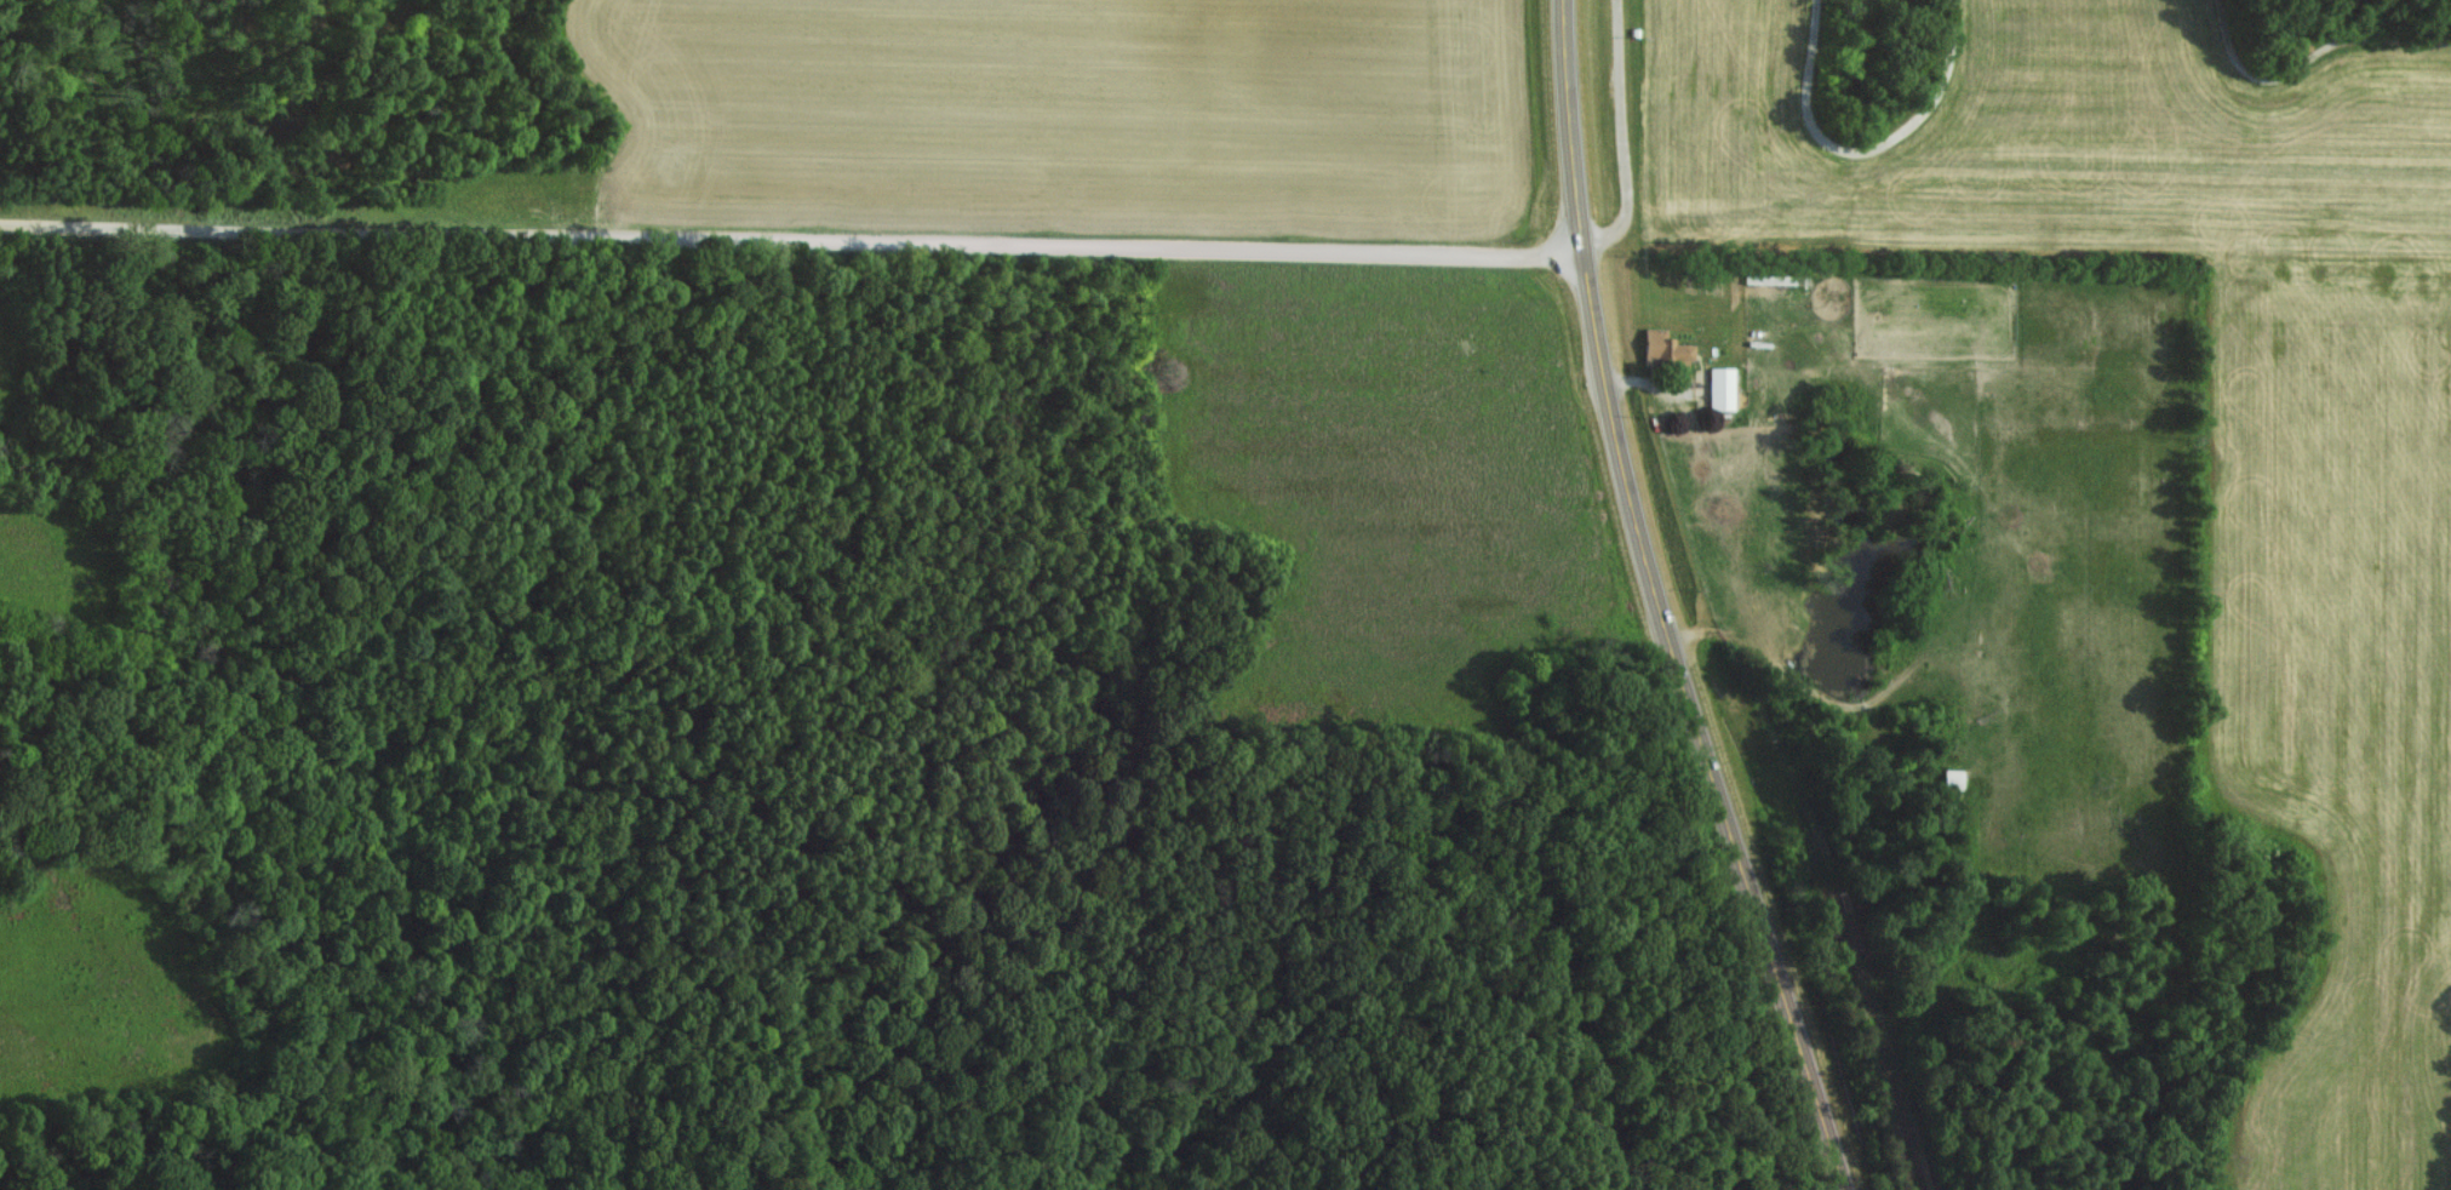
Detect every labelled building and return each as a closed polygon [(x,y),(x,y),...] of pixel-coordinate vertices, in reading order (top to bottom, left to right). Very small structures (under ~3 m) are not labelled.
[(1666,328),(1644,328),(1645,368),(1692,368),(1692,342),(1666,342),(1666,328)] [(1709,367),(1710,409),(1735,409),(1734,367),(1709,367)] [(1964,770),(1944,769),(1944,785),(1963,786),(1964,770)]
